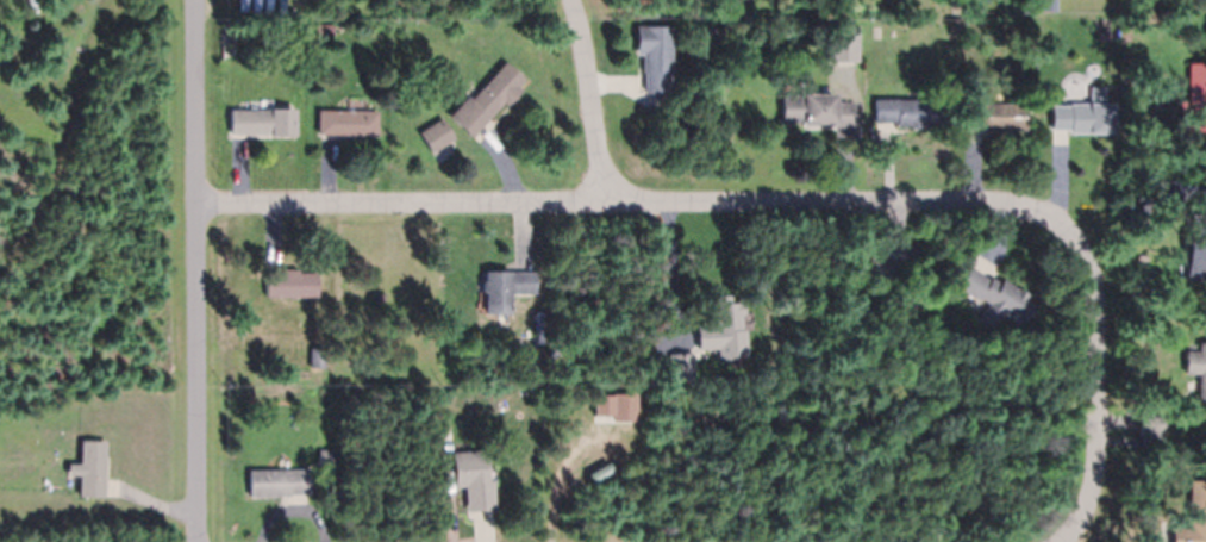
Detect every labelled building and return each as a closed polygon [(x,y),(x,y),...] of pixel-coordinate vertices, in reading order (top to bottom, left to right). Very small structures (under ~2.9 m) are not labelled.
[(1030,13),(1019,12),(1019,0),(1030,0),(1030,13)] [(1041,11),(1040,0),(1056,0),(1056,11),(1041,11)] [(229,35),(223,26),(230,20),(236,30),(229,35)] [(331,36),(314,35),(314,24),(332,25),(331,36)] [(718,38),(701,38),(702,25),(719,26),(718,38)] [(827,61),(827,25),(857,25),(857,61),(827,61)] [(638,56),(645,56),(645,93),(673,93),(673,28),(638,28),(638,56)] [(1176,62),(1205,63),(1205,131),(1177,130),(1179,120),(1169,120),(1170,94),(1175,94),(1176,62)] [(486,120),(473,135),(470,137),(448,116),(467,95),(470,98),(501,64),(520,82),(518,86),(520,88),(505,105),(502,101),(486,120)] [(1089,100),(1088,86),(1102,86),(1102,99),(1089,100)] [(836,126),(802,126),(802,120),(780,120),(780,95),(796,95),(796,92),(806,92),(806,94),(833,93),(833,102),(852,102),(854,126),(852,126),(836,126)] [(876,122),(873,122),(873,98),(896,98),(896,99),(942,99),(942,126),(919,125),(919,127),(908,127),(908,125),(895,125),(894,125),(894,122),(876,122)] [(980,126),(963,126),(961,126),(961,104),(1024,102),(1024,130),(982,130),(981,126),(980,126)] [(1067,129),(1052,130),(1050,130),(1050,105),(1068,105),(1068,102),(1113,102),(1113,132),(1087,132),(1068,132),(1068,129),(1067,129)] [(246,133),(231,133),(229,133),(229,110),(269,110),(269,108),(294,108),(294,136),(270,136),(270,133),(246,133)] [(320,133),(317,133),(317,110),(376,111),(376,135),(337,133),(320,133)] [(452,139),(432,151),(431,152),(419,132),(442,118),(454,138),(452,139)] [(1189,214),(1205,214),(1205,280),(1185,280),(1185,233),(1189,233),(1189,214)] [(970,268),(988,280),(991,276),(992,278),(999,282),(1002,279),(1016,287),(1017,286),(1027,293),(1024,299),(1033,305),(1019,325),(1000,313),(998,316),(985,306),(987,303),(979,298),(977,300),(955,286),(968,267),(970,268)] [(281,273),(282,273),(282,269),(298,268),(298,272),(315,272),(315,297),(295,297),(295,298),(288,298),(288,295),(265,297),(264,273),(265,273),(281,273)] [(532,272),(535,272),(535,293),(510,293),(510,313),(483,313),(483,292),(481,292),(481,280),(483,280),(483,270),(510,270),(510,272),(513,272),(532,272)] [(718,359),(717,348),(698,349),(698,339),(695,339),(695,335),(696,335),(695,325),(712,324),(712,317),(714,317),(713,297),(716,297),(716,295),(729,294),(729,295),(730,295),(731,301),(743,301),(744,314),(741,314),(742,329),(745,329),(746,355),(732,356),(733,357),(718,359)] [(1199,342),(1205,342),(1205,398),(1198,398),(1198,373),(1183,373),(1183,350),(1187,350),(1187,344),(1199,344),(1199,342)] [(310,367),(310,348),(324,348),(324,367),(310,367)] [(670,381),(668,354),(688,353),(693,353),(694,381),(670,382),(670,381)] [(533,363),(524,363),(524,354),(533,355),(533,363)] [(658,380),(657,380),(657,365),(668,363),(669,380),(658,380)] [(613,407),(613,393),(637,394),(636,420),(620,420),(612,420),(613,407)] [(579,405),(579,397),(586,397),(587,405),(579,405)] [(1139,412),(1139,410),(1163,411),(1162,435),(1161,447),(1141,446),(1141,435),(1138,435),(1139,429),(1139,412)] [(102,479),(102,496),(102,497),(76,496),(77,475),(67,474),(67,462),(79,463),(80,440),(105,441),(102,479)] [(456,488),(467,488),(468,512),(495,511),(493,452),(455,453),(456,488)] [(288,496),(248,496),(248,471),(287,469),(287,471),(308,469),(308,476),(313,476),(314,490),(310,490),(310,493),(307,493),(288,494),(288,496)] [(1189,480),(1205,480),(1205,541),(1170,541),(1170,528),(1170,527),(1188,527),(1189,480)]
